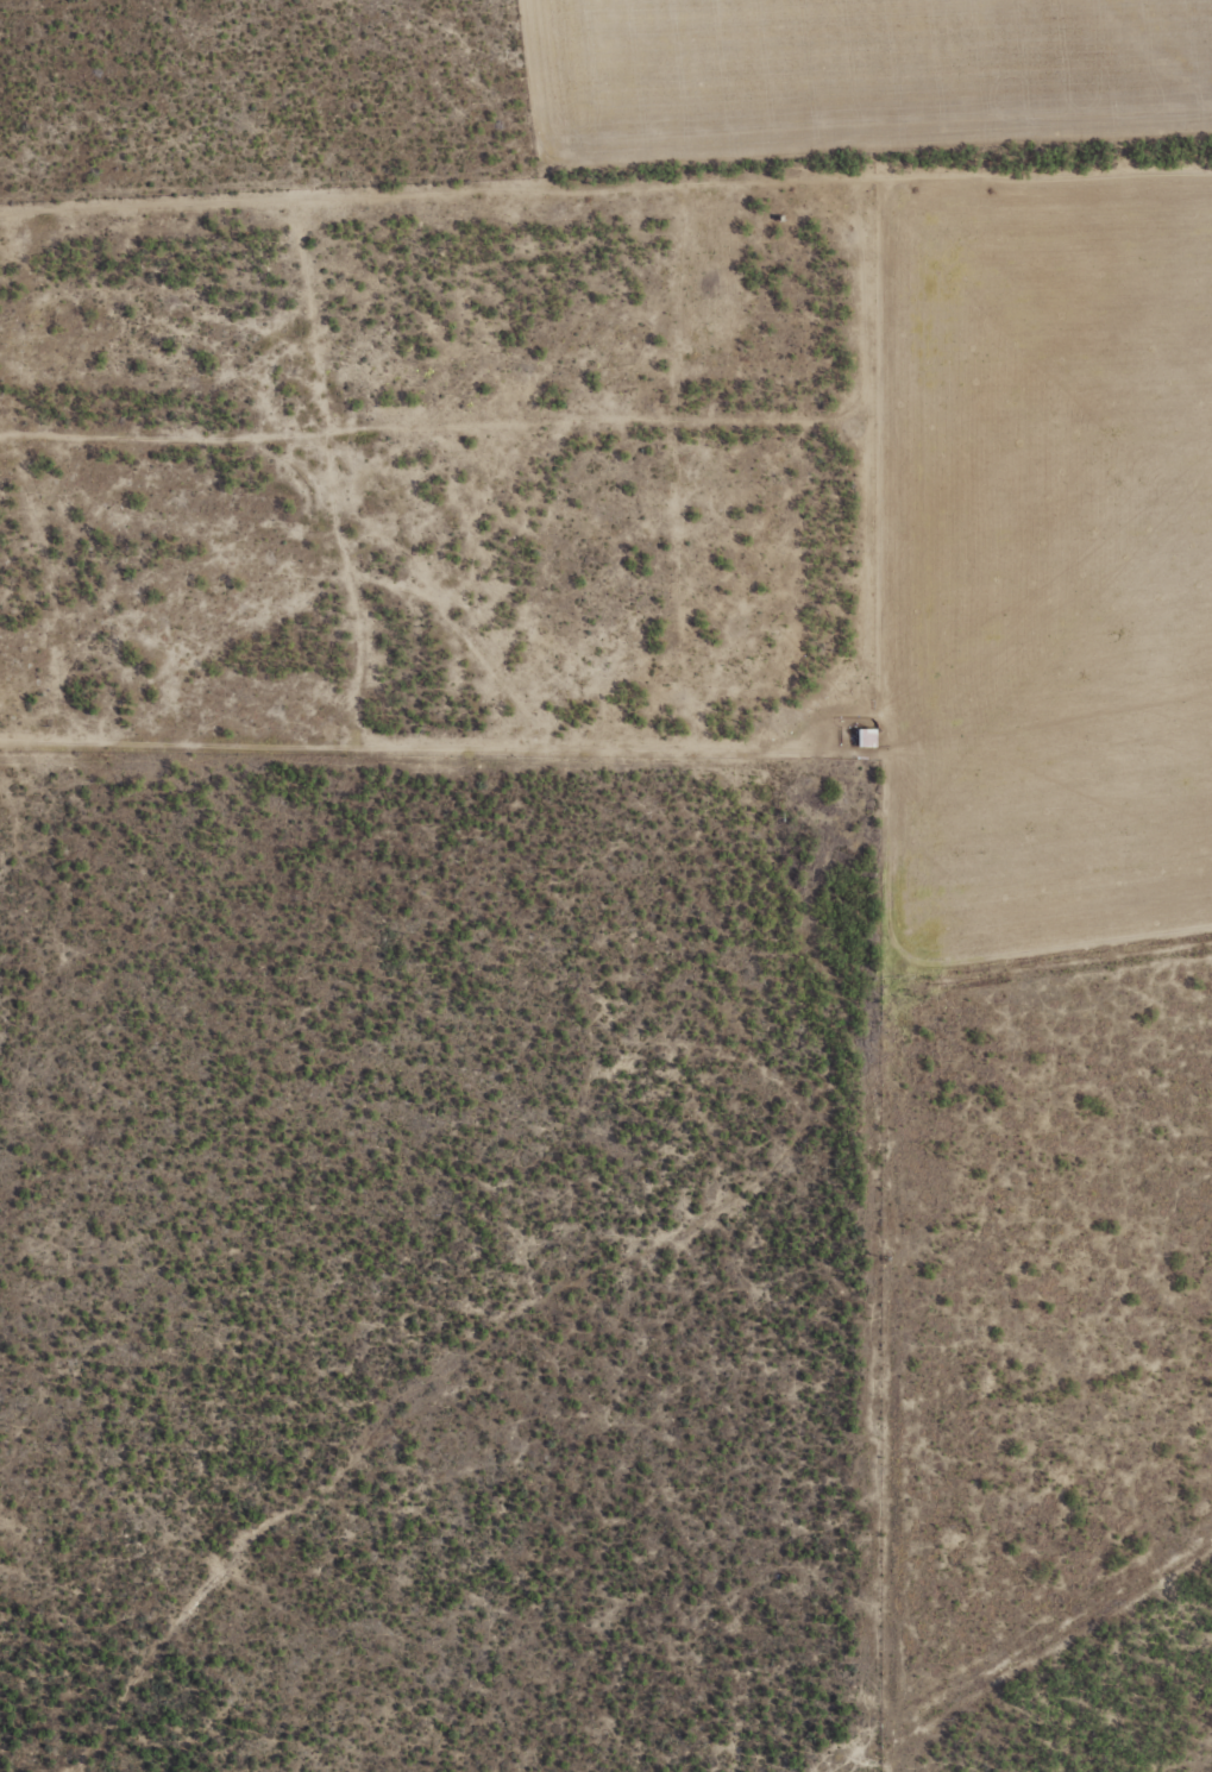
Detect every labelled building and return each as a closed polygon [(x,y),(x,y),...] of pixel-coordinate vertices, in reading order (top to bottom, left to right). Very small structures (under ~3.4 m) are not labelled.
[(879,747),(879,729),(858,730),(859,748),(879,747)]
